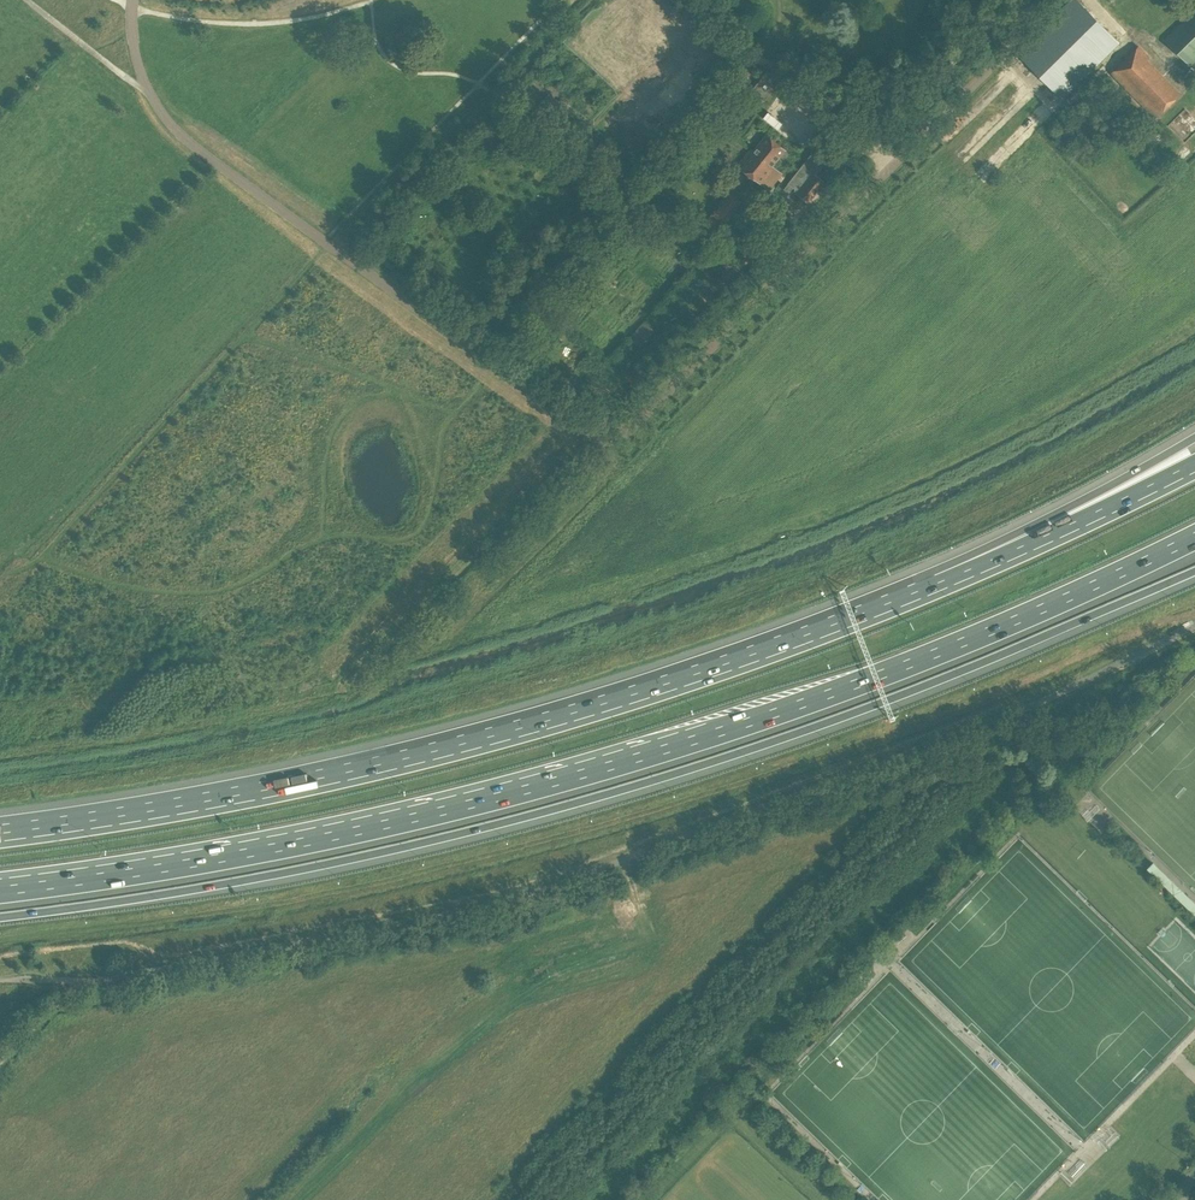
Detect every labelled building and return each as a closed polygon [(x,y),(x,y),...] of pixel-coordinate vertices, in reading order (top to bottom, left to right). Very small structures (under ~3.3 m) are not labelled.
[(1119,42),(1077,0),(1071,0),(1018,53),(1063,98),(1119,42)] [(1165,38),(1190,64),(1194,60),(1194,9),(1165,38)] [(1156,117),(1165,109),(1132,75),(1150,56),(1139,45),(1112,72),(1156,117)] [(560,100),(557,104),(557,106),(563,111),(566,111),(569,108),(569,105),(563,100),(560,100)] [(779,157),(785,149),(767,135),(754,151),(752,149),(739,164),(762,183),(762,182),(770,188),(782,173),(774,167),(772,165),(779,157)] [(783,160),(785,158),(789,153),(785,149),(779,157),(783,160)] [(816,174),(824,164),(812,155),(804,164),(784,189),(789,193),(794,187),(796,189),(795,190),(808,201),(824,181),(816,174)]
